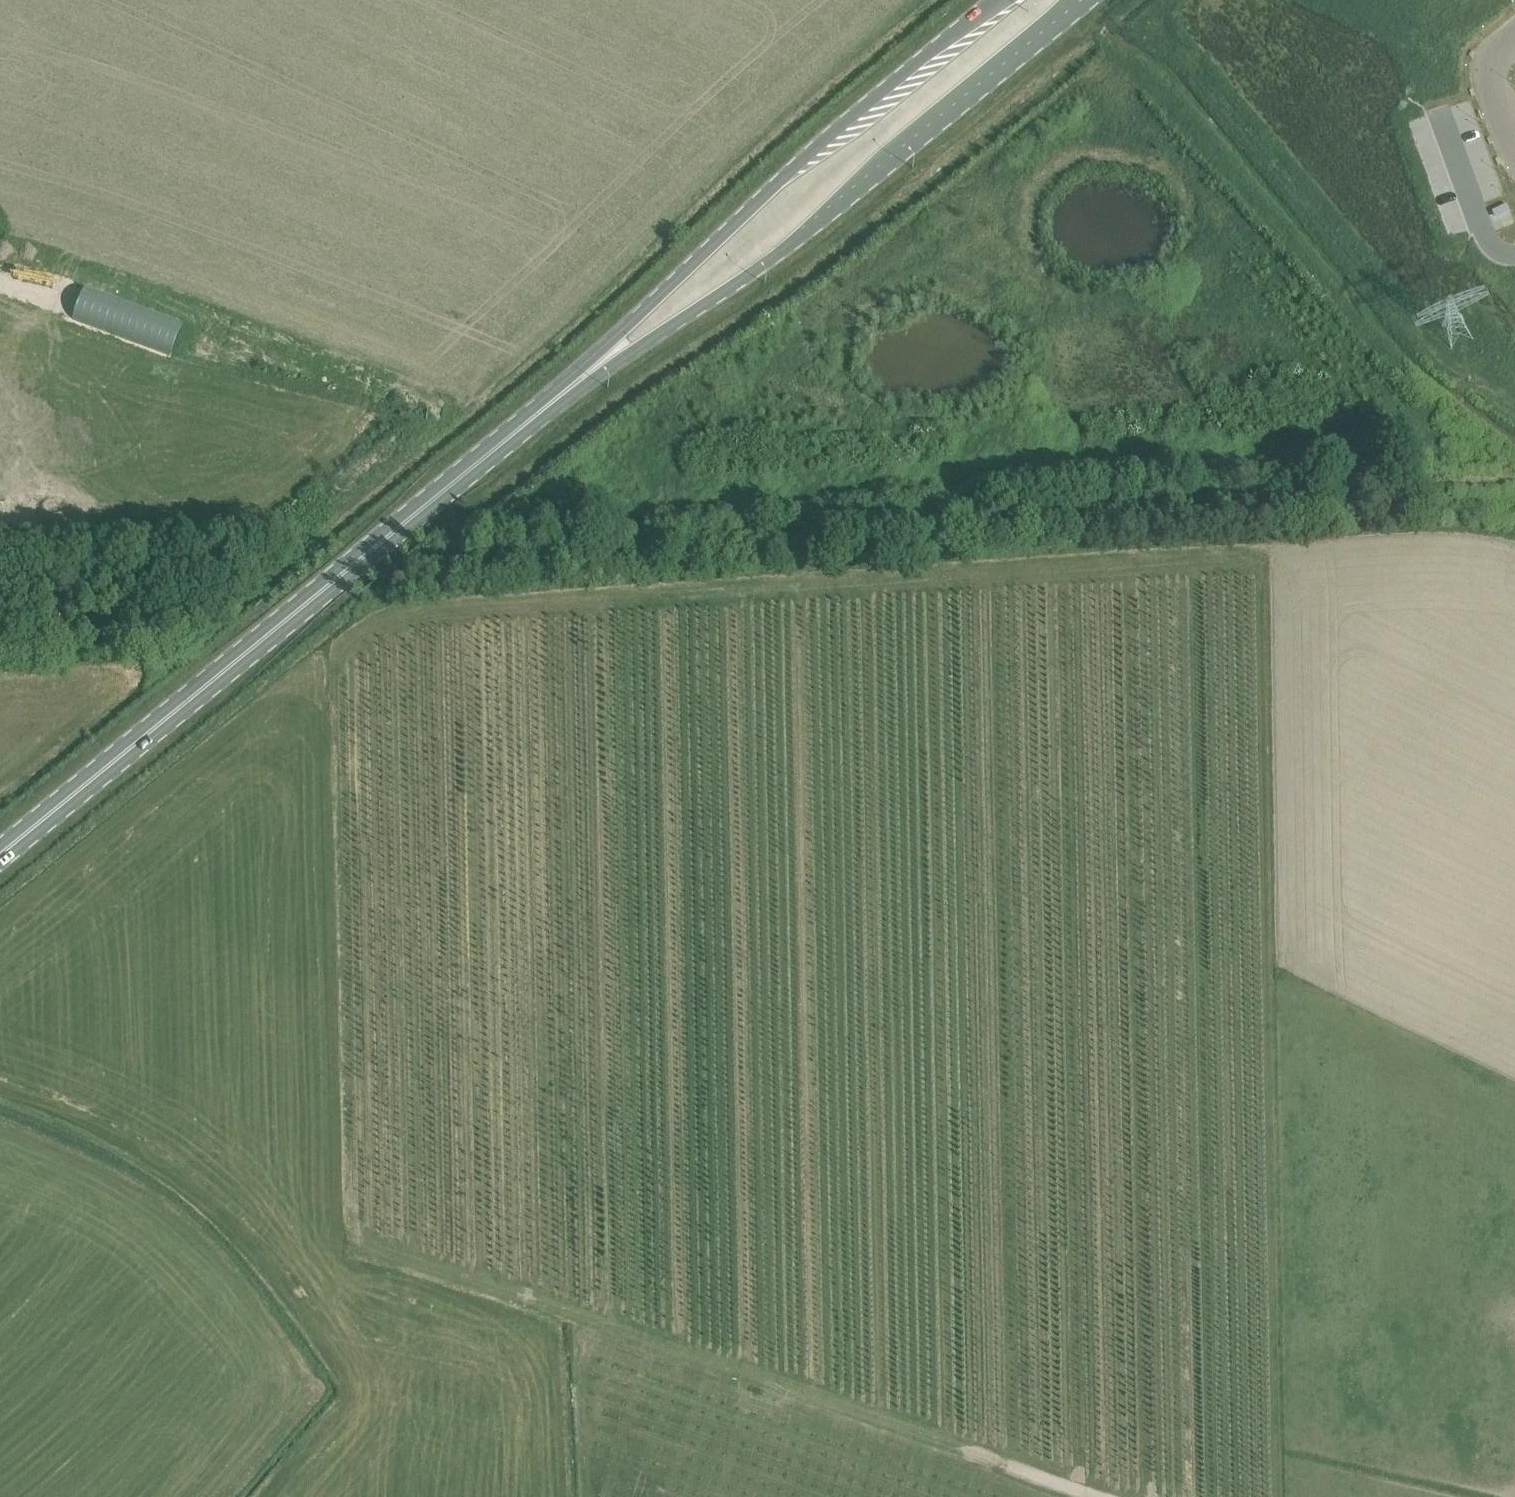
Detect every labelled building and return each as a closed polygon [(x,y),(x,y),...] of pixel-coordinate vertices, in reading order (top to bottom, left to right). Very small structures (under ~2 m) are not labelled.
[(182,322),(85,286),(72,319),(169,356),(182,322)]
